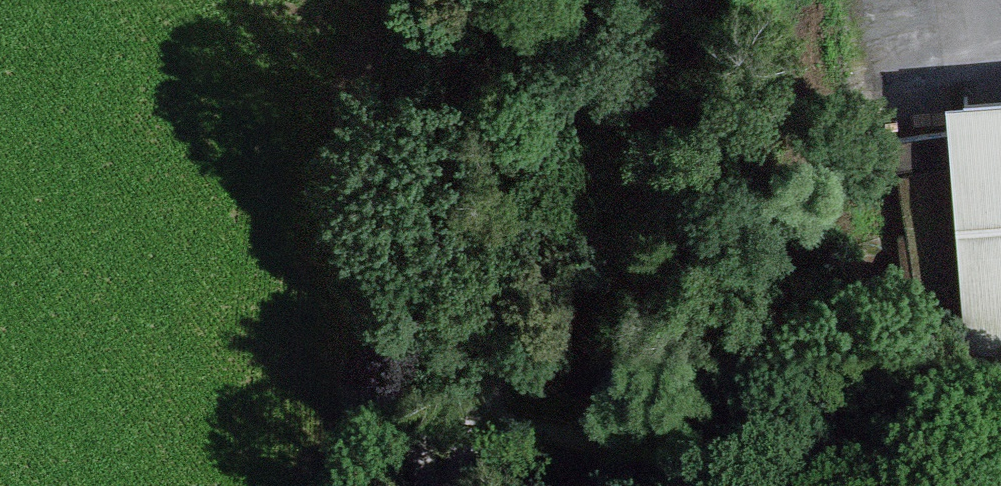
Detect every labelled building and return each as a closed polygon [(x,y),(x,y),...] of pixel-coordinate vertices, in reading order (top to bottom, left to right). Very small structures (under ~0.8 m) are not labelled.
[(876,163),(949,157),(937,0),(864,0),(876,163)] [(956,98),(974,334),(1000,332),(1000,95),(956,98)]
